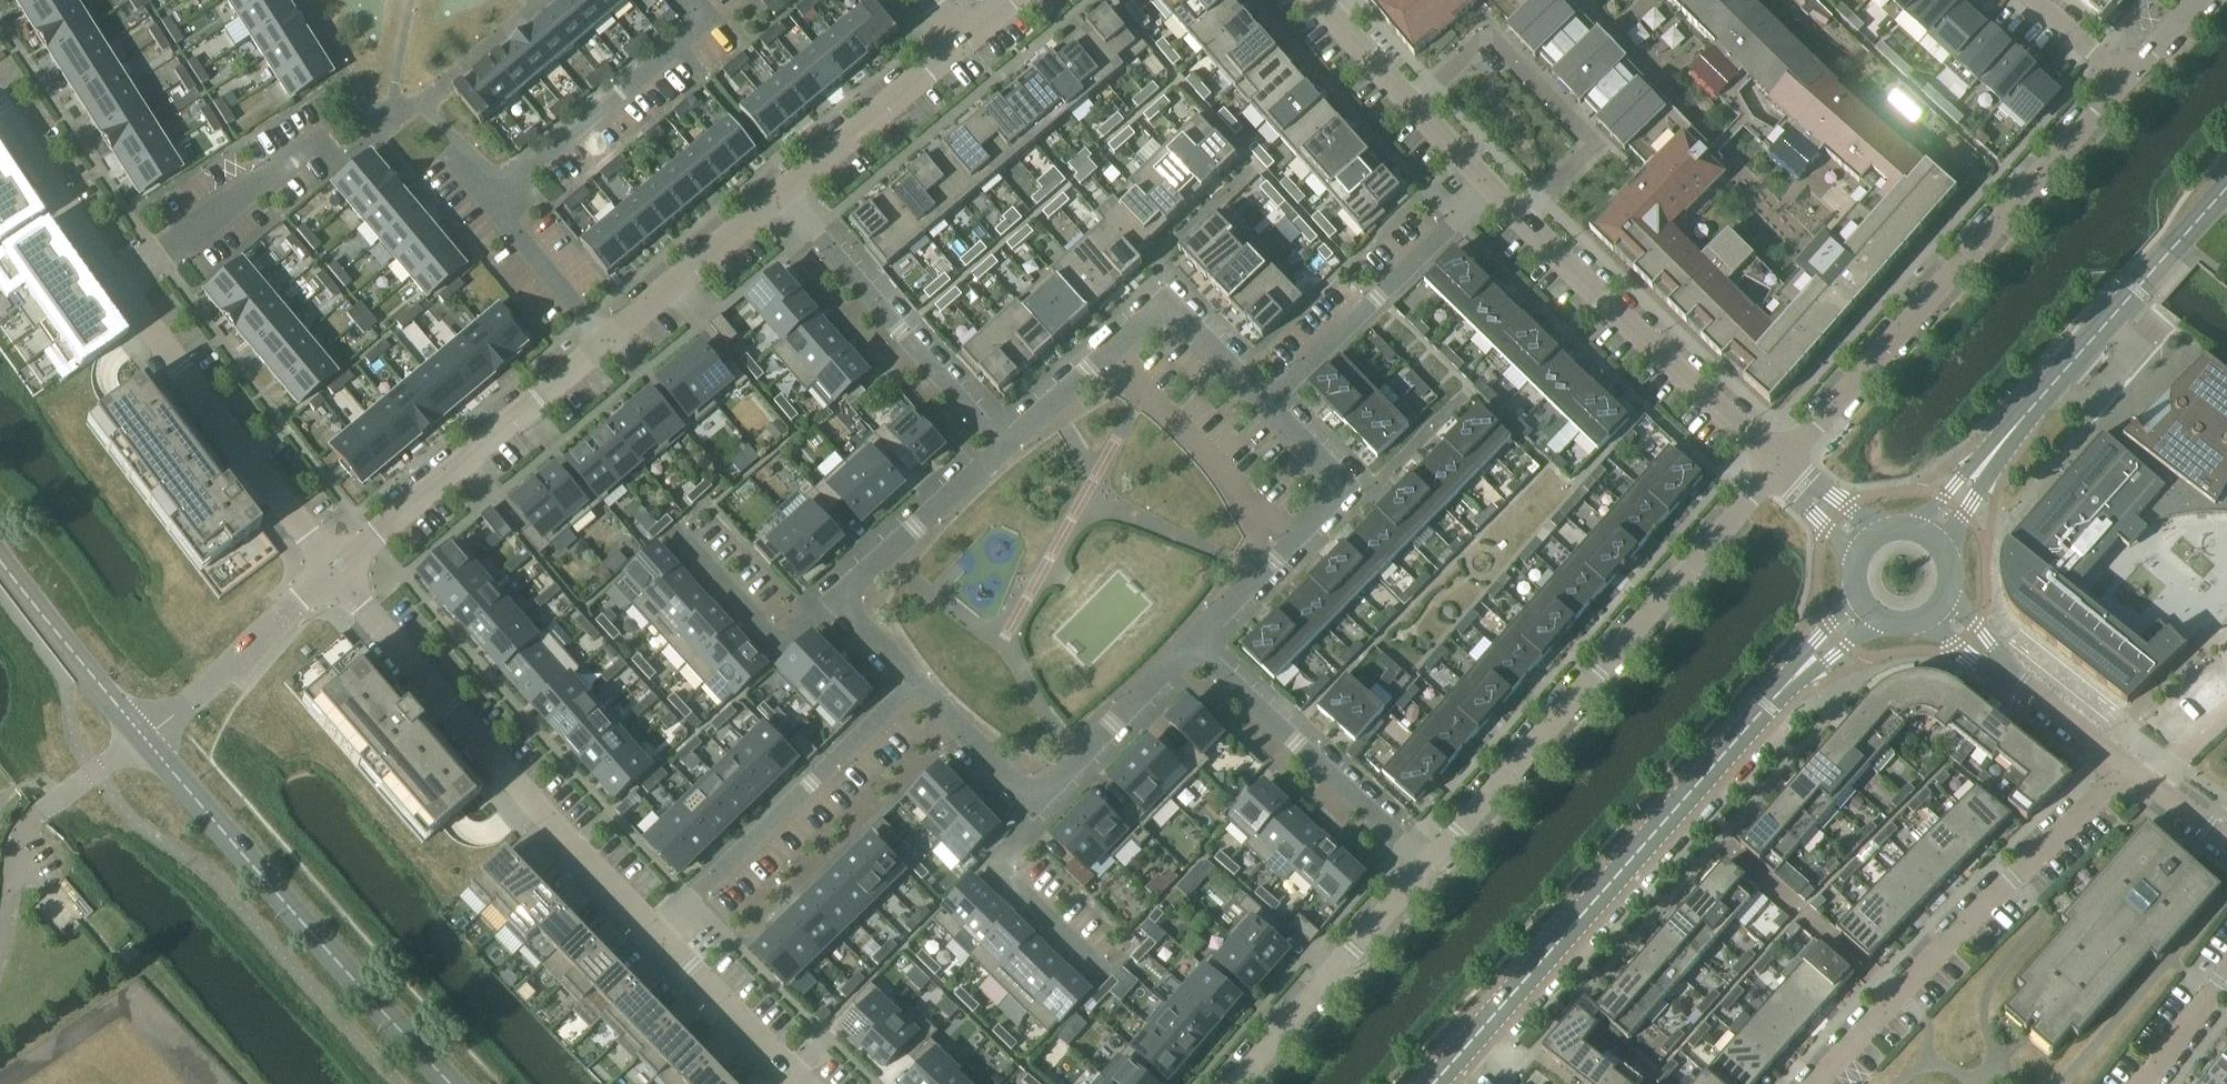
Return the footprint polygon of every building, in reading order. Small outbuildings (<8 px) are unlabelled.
[(22,12),(42,0),(15,0),(22,12)] [(71,0),(42,0),(22,12),(35,32),(76,7),(71,0)] [(129,1),(136,13),(144,8),(139,0),(131,0),(129,1)] [(144,8),(151,3),(149,0),(139,0),(144,8)] [(237,18),(265,0),(226,0),(237,18)] [(283,0),(265,0),(237,18),(250,38),(291,13),(283,0)] [(567,0),(566,0),(548,15),(575,48),(594,32),(567,0)] [(598,0),(567,0),(594,32),(612,17),(598,0)] [(629,0),(598,0),(612,17),(630,1),(629,0)] [(822,0),(808,0),(806,1),(813,10),(824,1),(822,0)] [(1173,17),(1192,0),(1157,0),(1173,17)] [(1173,17),(1188,35),(1229,0),(1192,0),(1173,17)] [(1188,35),(1203,52),(1245,16),(1231,0),(1229,0),(1188,35)] [(1370,7),(1373,6),(1415,57),(1429,45),(1448,29),(1474,7),(1474,6),(1476,4),(1481,0),(1364,0),(1370,7)] [(1512,27),(1510,29),(1509,30),(1509,31),(1511,33),(1521,43),(1523,46),(1533,56),(1535,58),(1536,58),(1537,57),(1540,55),(1555,71),(1557,73),(1555,75),(1553,77),(1554,77),(1555,79),(1562,86),(1564,88),(1570,94),(1572,96),(1578,102),(1580,104),(1580,105),(1582,103),(1584,101),(1602,119),(1599,122),(1598,123),(1600,125),(1610,136),(1613,138),(1623,149),(1625,151),(1626,150),(1629,147),(1645,164),(1646,166),(1650,169),(1675,143),(1672,139),(1669,134),(1673,132),(1676,128),(1678,123),(1678,118),(1677,114),(1674,110),(1589,21),(1568,0),(1492,0),(1497,5),(1494,8),(1498,12),(1498,13),(1501,16),(1502,15),(1512,27)] [(1908,150),(1898,140),(1838,87),(1839,86),(1752,0),(1669,0),(1681,12),(1681,11),(1683,13),(1698,28),(1700,30),(1715,45),(1718,47),(1691,74),(1717,100),(1718,99),(1744,73),(1752,82),(1771,100),(1768,103),(1786,119),(1796,127),(1772,155),(1771,156),(1798,179),(1799,180),(1824,152),(1860,184),(1872,170),(1882,179),(1894,166),(1893,165),(1901,156),(1902,156),(1908,150)] [(1801,8),(1802,8),(1806,5),(1814,13),(1811,17),(1825,26),(1825,27),(1831,17),(1813,0),(1796,0),(1801,8)] [(1903,13),(1915,0),(1890,0),(1903,13)] [(1961,0),(1915,0),(1903,13),(1928,36),(1961,0)] [(1928,36),(1952,59),(1988,20),(1967,0),(1961,0),(1928,36)] [(2103,23),(2124,0),(2077,0),(2103,23)] [(813,10),(806,1),(796,10),(803,18),(813,10)] [(899,34),(872,1),(853,18),(880,50),(884,46),(887,43),(888,44),(892,40),(892,39),(895,36),(896,37),(899,34)] [(1141,13),(1133,3),(1125,9),(1134,20),(1141,13)] [(1853,16),(1842,5),(1836,11),(1847,22),(1853,16)] [(89,27),(76,7),(35,32),(48,53),(89,27)] [(1108,11),(1089,27),(1124,70),(1149,49),(1130,27),(1125,32),(1108,11)] [(177,12),(170,16),(176,25),(183,21),(177,12)] [(303,33),(291,13),(250,38),(263,58),(303,33)] [(1150,24),(1141,13),(1134,20),(1143,30),(1150,24)] [(575,48),(548,15),(530,30),(557,63),(575,48)] [(1219,70),(1261,34),(1245,16),(1203,52),(1219,70)] [(1864,27),(1853,16),(1847,22),(1858,33),(1864,27)] [(168,17),(161,22),(168,34),(175,29),(168,17)] [(669,26),(662,18),(652,27),(659,35),(669,26)] [(880,50),(853,18),(834,33),(861,66),(866,62),(865,61),(869,58),(869,59),(872,56),(877,52),(880,50)] [(1977,81),(2013,42),(1988,20),(1952,59),(1977,81)] [(788,32),(781,23),(770,32),(777,40),(788,32)] [(155,26),(148,31),(155,42),(162,37),(155,26)] [(101,47),(89,27),(48,53),(61,73),(101,47)] [(1089,27),(1071,41),(1107,84),(1124,70),(1089,27)] [(175,29),(168,34),(175,45),(183,40),(175,29)] [(557,63),(530,30),(511,46),(539,78),(557,63)] [(777,40),(770,32),(760,40),(767,49),(777,40)] [(316,53),(303,33),(263,58),(276,79),(316,53)] [(651,42),(644,33),(633,42),(640,50),(651,42)] [(861,66),(834,33),(816,49),(843,81),(861,66)] [(1261,34),(1219,70),(1235,88),(1277,52),(1261,34)] [(162,37),(155,42),(162,53),(169,48),(162,37)] [(1172,50),(1163,40),(1156,46),(1165,56),(1172,50)] [(1071,41),(1053,57),(1088,99),(1107,84),(1071,41)] [(640,50),(633,42),(623,51),(630,59),(640,50)] [(2002,104),(2038,65),(2013,42),(1977,81),(2002,104)] [(1903,63),(1881,43),(1875,49),(1897,69),(1903,63)] [(539,78),(511,46),(493,61),(520,93),(539,78)] [(114,68),(101,47),(61,73),(74,93),(114,68)] [(843,81),(816,49),(797,64),(824,96),(836,87),(835,87),(840,83),(843,81)] [(1174,67),(1181,61),(1172,50),(1165,56),(1174,67)] [(1250,105),(1292,69),(1277,52),(1235,88),(1250,105)] [(330,74),(316,53),(276,79),(289,100),(330,74)] [(751,62),(744,54),(734,62),(741,71),(751,62)] [(1053,57),(1034,72),(1070,115),(1088,99),(1053,57)] [(194,58),(186,63),(194,74),(201,69),(194,58)] [(520,93),(493,61),(475,76),(502,109),(520,93)] [(741,71),(734,62),(723,71),(730,79),(741,71)] [(1914,73),(1903,63),(1897,69),(1908,80),(1914,73)] [(614,73),(607,64),(597,73),(604,81),(614,73)] [(824,96),(797,64),(779,79),(806,112),(824,96)] [(2028,127),(2063,88),(2038,65),(2002,104),(2028,127)] [(181,66),(174,71),(181,82),(188,78),(181,66)] [(127,88),(114,68),(74,93),(87,113),(127,88)] [(201,69),(194,74),(201,85),(208,81),(201,69)] [(1292,69),(1250,105),(1266,123),(1308,87),(1292,69)] [(1034,72),(1017,87),(1053,129),(1070,115),(1034,72)] [(604,81),(597,73),(586,81),(594,90),(604,81)] [(1195,92),(1202,85),(1193,75),(1186,81),(1195,92)] [(475,76),(455,93),(482,125),(502,109),(475,76)] [(188,78),(181,82),(188,94),(195,89),(188,78)] [(806,112),(779,79),(761,95),(788,127),(799,118),(798,117),(803,113),(804,114),(806,112)] [(1154,83),(1143,92),(1149,100),(1160,91),(1154,83)] [(1195,92),(1205,102),(1212,96),(1202,85),(1195,92)] [(1017,87),(1000,101),(1035,144),(1053,129),(1017,87)] [(1308,87),(1266,123),(1281,140),(1323,104),(1308,87)] [(140,108),(127,88),(87,113),(100,134),(140,108)] [(1149,100),(1143,92),(1133,101),(1139,109),(1149,100)] [(577,103),(570,95),(560,104),(567,112),(577,103)] [(702,103),(695,95),(684,103),(691,112),(702,103)] [(788,127),(761,95),(741,111),(768,143),(780,133),(785,129),(788,127)] [(1164,97),(1154,106),(1160,114),(1171,105),(1164,97)] [(1952,108),(1941,98),(1935,104),(1946,115),(1952,108)] [(220,99),(212,103),(219,115),(227,110),(220,99)] [(1000,101),(981,117),(1017,159),(1035,144),(1000,101)] [(691,112),(684,103),(674,112),(681,121),(691,112)] [(567,112),(560,104),(550,112),(557,121),(567,112)] [(1323,104),(1281,140),(1297,158),(1339,121),(1323,104)] [(1154,106),(1143,115),(1150,123),(1160,114),(1154,106)] [(207,107),(199,112),(206,123),(214,118),(207,107)] [(153,128),(140,108),(100,134),(112,154),(153,128)] [(1964,119),(1952,108),(1946,115),(1958,125),(1964,119)] [(227,110),(219,115),(226,126),(234,121),(227,110)] [(1217,116),(1227,126),(1234,120),(1225,110),(1217,116)] [(1118,114),(1108,123),(1114,131),(1125,121),(1118,114)] [(1237,158),(1219,139),(1224,135),(1204,114),(1181,136),(1219,176),(1237,158)] [(981,117),(963,132),(998,175),(1017,159),(981,117)] [(214,118),(206,123),(213,134),(221,129),(214,118)] [(758,152),(731,119),(711,136),(739,168),(758,152)] [(1243,130),(1234,120),(1227,126),(1236,137),(1243,130)] [(1339,121),(1297,158),(1312,175),(1354,138),(1339,121)] [(1114,131),(1108,123),(1098,132),(1104,140),(1114,131)] [(540,134),(533,126),(523,134),(530,143),(540,134)] [(665,134),(658,126),(648,134),(655,143),(665,134)] [(166,149),(153,128),(112,154),(125,174),(166,149)] [(1119,137),(1125,145),(1136,135),(1129,128),(1119,137)] [(1989,141),(1977,131),(1971,138),(1983,148),(1989,141)] [(963,132),(944,147),(980,190),(998,175),(963,132)] [(530,143),(523,134),(513,143),(520,151),(530,143)] [(655,143),(648,134),(637,143),(644,151),(655,143)] [(1864,200),(1831,238),(1825,233),(1794,269),(1799,274),(1785,290),(1761,317),(1760,316),(1733,288),(1728,284),(1754,259),(1755,258),(1728,231),(1722,238),(1702,258),(1672,228),(1682,218),(1724,176),(1716,167),(1684,135),(1675,143),(1650,169),(1639,179),(1624,195),(1590,229),(1613,252),(1614,252),(1635,272),(1634,273),(1653,292),(1654,291),(1669,306),(1668,307),(1687,326),(1688,325),(1703,340),(1702,341),(1721,360),(1722,359),(1724,362),(1745,380),(1744,381),(1771,404),(1855,308),(1859,304),(1869,293),(1873,288),(1957,192),(1909,149),(1908,150),(1902,156),(1901,156),(1893,165),(1894,166),(1882,179),(1870,193),(1864,200)] [(739,168),(711,136),(693,151),(720,184),(731,174),(736,170),(739,168)] [(1164,151),(1203,192),(1219,176),(1181,136),(1164,151)] [(1115,154),(1125,145),(1119,137),(1108,146),(1115,154)] [(1328,193),(1370,156),(1354,138),(1312,175),(1328,193)] [(1266,154),(1256,144),(1249,150),(1258,160),(1266,154)] [(944,147),(927,162),(963,205),(980,190),(944,147)] [(179,170),(166,149),(125,174),(139,195),(179,170)] [(1092,157),(1086,150),(1075,160),(1082,166),(1089,160),(1092,157)] [(720,184),(693,151),(675,167),(702,199),(713,190),(712,189),(717,185),(718,186),(720,184)] [(1147,168),(1186,208),(1203,192),(1164,151),(1147,168)] [(1258,160),(1268,171),(1275,164),(1266,154),(1258,160)] [(385,174),(369,155),(332,186),(348,205),(385,174)] [(628,165),(621,156),(611,165),(618,174),(628,165)] [(1370,156),(1328,193),(1343,210),(1385,173),(1370,156)] [(1075,160),(1069,165),(1078,176),(1084,169),(1082,166),(1075,160)] [(1082,166),(1084,169),(1091,177),(1098,170),(1089,160),(1082,166)] [(927,162),(909,177),(944,220),(963,205),(927,162)] [(618,174),(611,165),(601,174),(608,182),(618,174)] [(702,199),(675,167),(656,182),(683,214),(702,199)] [(1130,185),(1169,225),(1186,208),(1147,168),(1130,185)] [(1084,169),(1078,176),(1074,179),(1081,186),(1091,177),(1084,169)] [(11,346),(25,366),(41,388),(84,357),(112,337),(114,336),(100,316),(98,314),(85,294),(72,277),(71,274),(57,255),(45,238),(43,236),(37,240),(25,221),(30,217),(17,198),(16,195),(2,175),(0,171),(0,330),(11,346)] [(1385,173),(1343,210),(1364,234),(1386,215),(1382,210),(1401,192),(1385,173)] [(400,193),(385,174),(348,205),(363,223),(400,193)] [(909,177),(890,193),(926,235),(944,220),(909,177)] [(1056,178),(1042,190),(1048,197),(1062,185),(1056,178)] [(1280,185),(1289,195),(1297,189),(1287,179),(1280,185)] [(683,214),(656,182),(638,197),(665,230),(683,214)] [(1260,189),(1269,200),(1276,193),(1267,183),(1260,189)] [(1114,200),(1152,241),(1169,225),(1130,185),(1114,200)] [(591,196),(584,187),(574,196),(581,204),(591,196)] [(1306,199),(1297,189),(1289,195),(1299,206),(1306,199)] [(1042,190),(1032,199),(1038,206),(1048,197),(1042,190)] [(415,211),(400,193),(363,223),(379,242),(415,211)] [(890,193),(872,208),(908,251),(926,235),(890,193)] [(1286,204),(1276,194),(1270,200),(1279,210),(1286,204)] [(1060,211),(1070,202),(1064,195),(1054,204),(1060,211)] [(581,204),(574,196),(564,204),(571,213),(581,204)] [(665,230),(638,197),(619,213),(647,245),(651,241),(654,238),(655,238),(658,236),(657,235),(662,231),(663,232),(665,230)] [(1097,216),(1142,265),(1143,264),(1136,256),(1152,241),(1114,200),(1097,216)] [(1049,220),(1060,211),(1054,204),(1043,213),(1049,220)] [(908,251),(872,208),(853,224),(870,245),(865,249),(883,271),(908,251)] [(1014,209),(1003,218),(1006,221),(1012,229),(1023,220),(1014,209)] [(431,229),(415,211),(379,242),(394,260),(431,229)] [(647,245),(619,213),(601,228),(628,261),(639,251),(644,247),(647,245)] [(1312,220),(1321,230),(1328,223),(1319,213),(1312,220)] [(1179,252),(1197,270),(1237,232),(1219,214),(1179,252)] [(1142,265),(1097,216),(1096,217),(1104,225),(1087,240),(1125,281),(1142,265)] [(1302,235),(1309,229),(1299,219),(1293,225),(1302,235)] [(1012,229),(1006,221),(995,230),(1002,238),(1012,229)] [(1321,230),(1330,240),(1337,234),(1328,223),(1321,230)] [(303,225),(296,231),(305,241),(312,235),(303,225)] [(1028,227),(1017,236),(1024,242),(1034,234),(1028,227)] [(628,261),(601,228),(582,244),(609,277),(628,261)] [(446,248),(431,229),(394,260),(410,279),(446,248)] [(1318,239),(1309,229),(1302,235),(1311,245),(1318,239)] [(1237,231),(1197,270),(1213,287),(1254,249),(1237,231)] [(291,235),(284,241),(293,251),(300,245),(291,235)] [(312,235),(305,241),(313,251),(320,246),(312,235)] [(1013,252),(1024,242),(1017,236),(1007,245),(1013,252)] [(1069,256),(1111,302),(1112,302),(1107,297),(1125,281),(1087,240),(1069,256)] [(981,243),(971,252),(977,260),(988,250),(981,243)] [(300,245),(293,251),(301,261),(308,256),(300,245)] [(1334,256),(1324,246),(1318,252),(1327,263),(1334,256)] [(462,267),(446,248),(410,279),(426,298),(462,267)] [(1213,287),(1230,305),(1270,266),(1254,249),(1213,287)] [(1443,300),(1474,269),(1456,251),(1425,283),(1443,300)] [(977,260),(971,252),(960,261),(967,269),(977,260)] [(1111,302),(1069,256),(1052,272),(1089,313),(1090,313),(1089,312),(1095,306),(1101,312),(1111,302)] [(989,273),(999,264),(993,257),(982,266),(989,273)] [(256,282),(240,262),(204,293),(220,312),(256,282)] [(334,262),(327,268),(335,278),(342,272),(334,262)] [(978,282),(989,273),(982,266),(972,275),(978,282)] [(1230,305),(1246,321),(1286,282),(1270,266),(1230,305)] [(1474,269),(1443,300),(1460,317),(1491,285),(1474,269)] [(322,272),(315,278),(324,288),(330,282),(322,272)] [(342,272),(335,278),(344,288),(351,283),(342,272)] [(1089,313),(1052,272),(1035,287),(1072,329),(1089,313)] [(797,294),(779,273),(761,290),(758,286),(746,296),(767,320),(797,294)] [(945,275),(935,284),(941,291),(952,282),(945,275)] [(314,279),(308,284),(315,292),(321,287),(314,279)] [(458,280),(447,288),(453,295),(463,287),(458,280)] [(272,300),(256,282),(220,312),(235,331),(272,300)] [(330,282),(324,288),(332,298),(339,292),(330,282)] [(1263,339),(1303,300),(1286,282),(1246,321),(1263,339)] [(941,291),(935,284),(924,293),(931,300),(941,291)] [(1477,334),(1508,302),(1491,285),(1460,317),(1477,334)] [(1072,329),(1035,287),(1017,304),(1054,345),(1072,329)] [(447,288),(437,297),(443,304),(453,295),(447,288)] [(956,289),(946,298),(953,305),(963,296),(956,289)] [(815,314),(797,294),(767,320),(784,340),(771,351),(772,352),(815,314)] [(946,298),(936,306),(942,314),(953,305),(946,298)] [(287,318),(272,300),(235,331),(251,349),(287,318)] [(1494,350),(1525,319),(1508,302),(1477,334),(1494,350)] [(360,303),(353,309),(361,319),(368,313),(360,303)] [(1054,345),(1017,304),(999,320),(1037,361),(1054,345)] [(416,306),(406,314),(412,321),(422,312),(416,306)] [(353,309),(346,315),(354,325),(361,319),(353,309)] [(508,322),(497,309),(478,325),(508,361),(528,345),(517,333),(519,332),(510,320),(508,322)] [(368,313),(361,319),(370,329),(377,323),(368,313)] [(1405,320),(1415,329),(1421,323),(1411,313),(1405,320)] [(406,314),(396,323),(402,330),(412,321),(406,314)] [(832,334),(815,314),(772,352),(789,372),(832,334)] [(739,337),(721,316),(711,325),(728,346),(739,337)] [(303,337),(287,318),(251,349),(266,367),(303,337)] [(361,319),(354,325),(363,335),(370,329),(361,319)] [(1525,319),(1494,350),(1511,367),(1542,336),(1525,319)] [(1037,361),(999,320),(981,336),(1019,377),(1037,361)] [(1424,338),(1430,332),(1421,323),(1415,329),(1424,338)] [(478,325),(459,340),(490,377),(508,361),(478,325)] [(850,355),(832,334),(789,372),(806,392),(850,355)] [(1019,377),(981,336),(958,357),(978,379),(982,374),(1005,399),(1016,389),(1012,384),(1019,377)] [(1529,384),(1559,352),(1542,336),(1511,367),(1529,384)] [(318,355),(303,337),(266,367),(281,386),(318,355)] [(1387,347),(1378,337),(1372,344),(1381,353),(1387,347)] [(459,340),(441,356),(472,392),(490,377),(459,340)] [(384,342),(374,350),(379,357),(390,348),(384,342)] [(1397,357),(1387,347),(1381,353),(1390,363),(1397,357)] [(1439,353),(1449,363),(1455,356),(1446,347),(1439,353)] [(703,348),(682,365),(711,399),(731,382),(738,390),(749,381),(731,360),(721,369),(703,348)] [(374,350),(363,359),(369,365),(379,357),(374,350)] [(1546,401),(1577,369),(1559,352),(1529,384),(1546,401)] [(334,374),(318,355),(281,386),(297,405),(334,374)] [(756,365),(748,355),(741,361),(749,371),(756,365)] [(868,376),(850,355),(806,392),(807,393),(820,382),(838,402),(868,376)] [(441,356),(422,371),(453,408),(472,392),(441,356)] [(1449,363),(1458,372),(1465,365),(1455,356),(1449,363)] [(1341,357),(1309,388),(1327,406),(1359,375),(1341,357)] [(2118,448),(2184,508),(2192,508),(2193,516),(2207,515),(2222,515),(2226,515),(2226,372),(2226,373),(2205,357),(2123,437),(2126,439),(2118,448)] [(682,365),(661,383),(679,404),(669,413),(686,434),(717,407),(711,399),(682,365)] [(765,376),(756,365),(749,371),(758,382),(765,376)] [(1563,418),(1594,386),(1577,369),(1546,401),(1563,418)] [(422,371),(404,386),(435,423),(453,408),(422,371)] [(347,372),(337,381),(342,387),(353,379),(347,372)] [(1421,381),(1412,372),(1405,378),(1415,388),(1421,381)] [(1359,375),(1327,406),(1344,423),(1375,392),(1359,375)] [(106,409),(105,410),(85,425),(219,600),(278,555),(240,505),(246,501),(232,483),(233,483),(231,480),(225,485),(145,379),(125,394),(124,395),(114,403),(106,409)] [(1489,390),(1480,380),(1474,387),(1483,396),(1489,390)] [(337,381),(327,389),(332,396),(342,387),(337,381)] [(1430,391),(1421,381),(1415,388),(1424,397),(1430,391)] [(867,394),(860,385),(843,400),(851,408),(867,394)] [(404,386),(386,402),(416,438),(435,423),(404,386)] [(1594,386),(1563,418),(1580,434),(1611,403),(1594,386)] [(1483,396),(1493,405),(1499,399),(1489,390),(1483,396)] [(1375,392),(1344,423),(1360,440),(1392,409),(1375,392)] [(654,395),(633,413),(665,451),(686,434),(669,413),(654,395)] [(318,396),(308,405),(314,412),(324,403),(318,396)] [(790,406),(782,396),(775,402),(783,412),(790,406)] [(386,402),(367,417),(398,454),(416,438),(386,402)] [(1598,452),(1629,420),(1611,403),(1580,434),(1598,452)] [(799,417),(790,406),(783,412),(792,423),(799,417)] [(1392,409),(1360,440),(1378,458),(1409,427),(1392,409)] [(1462,427),(1494,458),(1512,440),(1480,409),(1462,427)] [(914,415),(911,412),(890,430),(886,426),(875,435),(894,455),(904,446),(923,467),(944,448),(924,426),(927,423),(917,412),(914,415)] [(633,413),(612,430),(641,464),(645,469),(665,451),(633,413)] [(1524,423),(1514,414),(1508,420),(1518,430),(1524,423)] [(367,417),(349,433),(380,469),(398,454),(367,417)] [(780,422),(768,432),(776,442),(788,432),(780,422)] [(1518,430),(1527,439),(1533,432),(1524,423),(1518,430)] [(1494,458),(1462,427),(1446,444),(1477,475),(1494,458)] [(612,430),(592,447),(620,481),(641,464),(612,430)] [(1632,431),(1623,441),(1630,447),(1638,437),(1632,431)] [(380,469),(349,433),(330,449),(340,462),(339,463),(348,475),(350,473),(360,485),(380,469)] [(894,455),(875,435),(845,463),(882,504),(903,485),(884,464),(894,455)] [(1999,569),(1999,571),(1999,573),(1999,575),(2000,578),(2000,580),(2000,582),(2001,584),(2002,586),(2002,588),(2003,590),(2004,594),(2005,596),(2006,599),(2007,601),(2008,603),(2009,605),(2011,608),(2012,610),(2014,612),(2015,614),(2017,616),(2020,619),(2021,620),(2023,622),(2025,623),(2127,705),(2187,650),(2186,648),(2185,649),(2182,646),(2179,643),(2159,622),(2137,644),(2131,639),(2124,634),(2074,594),(2119,542),(2120,542),(2130,550),(2147,530),(2145,528),(2148,526),(2153,524),(2159,523),(2163,521),(2169,520),(2174,519),(2179,518),(2183,517),(2193,516),(2192,508),(2184,508),(2118,448),(2103,435),(2009,542),(2007,544),(2005,547),(2004,550),(2002,553),(2002,555),(2001,557),(2001,559),(2000,561),(2000,564),(1999,566),(1999,569)] [(1621,457),(1630,447),(1623,441),(1614,451),(1621,457)] [(1429,461),(1460,492),(1477,475),(1446,444),(1429,461)] [(592,447),(571,464),(586,483),(603,503),(624,486),(620,481),(592,447)] [(1542,454),(1552,463),(1558,457),(1549,447),(1542,454)] [(1703,478),(1670,449),(1653,468),(1686,497),(1703,478)] [(1552,463),(1562,472),(1568,466),(1558,457),(1552,463)] [(1460,492),(1429,461),(1412,478),(1444,509),(1460,492)] [(882,504),(845,463),(852,471),(832,489),(825,481),(815,490),(833,510),(843,501),(862,522),(882,504)] [(1607,473),(1600,467),(1591,477),(1598,483),(1607,473)] [(1686,497),(1653,468),(1637,485),(1670,515),(1686,497)] [(558,470),(537,487),(572,530),(603,503),(586,483),(583,485),(578,489),(576,491),(558,470)] [(1523,486),(1532,477),(1526,470),(1516,480),(1523,486)] [(1591,477),(1582,487),(1589,493),(1598,483),(1591,477)] [(1444,509),(1412,478),(1395,496),(1427,527),(1444,509)] [(1513,496),(1523,486),(1516,480),(1507,490),(1513,496)] [(713,487),(707,481),(697,490),(703,497),(713,487)] [(1621,503),(1654,533),(1670,515),(1637,485),(1621,503)] [(537,487),(516,505),(533,526),(523,535),(540,556),(572,530),(537,487)] [(697,490),(687,499),(693,505),(703,497),(697,490)] [(833,510),(815,490),(805,499),(809,504),(789,522),(822,558),(842,540),(823,519),(833,510)] [(1378,513),(1410,544),(1427,527),(1395,496),(1378,513)] [(1568,503),(1559,513),(1566,519),(1575,509),(1568,503)] [(1605,521),(1639,551),(1654,533),(1621,503),(1605,521)] [(1499,511),(1492,505),(1483,514),(1489,520),(1499,511)] [(509,529),(492,509),(482,517),(499,538),(509,529)] [(1410,544),(1378,513),(1362,530),(1393,561),(1410,544)] [(1559,513),(1550,523),(1557,529),(1566,519),(1559,513)] [(1489,521),(1483,514),(1473,524),(1480,530),(1489,521)] [(674,523),(668,516),(658,526),(663,533),(674,523)] [(1590,539),(1623,569),(1639,551),(1605,521),(1590,539)] [(822,558),(789,522),(769,540),(765,536),(753,546),(772,566),(783,556),(801,577),(822,558)] [(663,533),(658,526),(648,534),(654,541),(663,533)] [(1393,561),(1362,530),(1345,547),(1376,578),(1393,561)] [(494,533),(482,543),(489,551),(501,541),(494,533)] [(1456,555),(1465,545),(1459,539),(1449,549),(1456,555)] [(1536,539),(1528,549),(1534,555),(1543,545),(1536,539)] [(1623,569),(1590,539),(1574,557),(1607,587),(1623,569)] [(473,566),(452,542),(441,552),(444,556),(422,575),(440,596),(473,566)] [(1376,578),(1345,547),(1328,564),(1360,595),(1376,578)] [(675,568),(657,548),(615,586),(633,607),(675,568)] [(532,556),(527,549),(516,558),(522,565),(532,556)] [(1446,564),(1456,555),(1449,549),(1440,558),(1446,564)] [(1525,565),(1534,555),(1528,549),(1519,559),(1525,565)] [(1607,587),(1574,557),(1558,575),(1591,605),(1607,587)] [(522,565),(516,558),(506,567),(512,574),(522,565)] [(610,558),(603,564),(614,577),(621,571),(610,558)] [(1360,595),(1328,564),(1311,581),(1343,612),(1360,595)] [(491,586),(473,566),(440,596),(457,616),(491,586)] [(597,571),(607,583),(612,578),(602,566),(597,571)] [(693,588),(675,568),(633,607),(651,626),(693,588)] [(1422,589),(1431,579),(1425,573),(1416,583),(1422,589)] [(1503,591),(1511,581),(1505,575),(1496,585),(1503,591)] [(1542,593),(1575,623),(1591,605),(1558,575),(1542,593)] [(1294,598),(1326,629),(1343,612),(1311,581),(1294,598)] [(1416,583),(1406,592),(1413,599),(1422,589),(1416,583)] [(561,591),(555,584),(545,593),(551,600),(561,591)] [(1494,601),(1503,591),(1496,585),(1487,595),(1494,601)] [(506,604),(491,586),(457,616),(473,633),(506,604)] [(711,607),(693,588),(651,626),(669,646),(711,607)] [(551,600),(545,593),(535,602),(541,609),(551,600)] [(1526,611),(1559,641),(1575,623),(1542,593),(1526,611)] [(1278,615),(1309,646),(1326,629),(1294,598),(1278,615)] [(521,621),(506,604),(473,633),(488,650),(521,621)] [(729,627),(711,607),(669,646),(687,666),(729,627)] [(1391,608),(1382,617),(1388,623),(1398,614),(1391,608)] [(1473,611),(1464,621),(1471,627),(1480,617),(1473,611)] [(1559,641),(1526,611),(1510,629),(1543,659),(1559,641)] [(1309,646),(1278,615),(1261,633),(1292,664),(1309,646)] [(575,622),(585,632),(591,626),(582,616),(575,622)] [(612,626),(603,616),(596,622),(605,632),(612,626)] [(1379,633),(1388,623),(1382,617),(1373,627),(1379,633)] [(536,638),(521,621),(488,650),(503,668),(536,638)] [(1462,637),(1471,627),(1464,621),(1455,631),(1462,637)] [(591,626),(585,632),(594,642),(600,636),(591,626)] [(621,636),(612,626),(605,632),(614,642),(621,636)] [(747,647),(729,627),(687,666),(705,685),(747,647)] [(1494,647),(1527,677),(1543,659),(1510,629),(1494,647)] [(564,650),(546,630),(536,638),(503,668),(521,688),(564,650)] [(1243,650),(1275,681),(1292,664),(1261,633),(1243,650)] [(405,708),(341,634),(284,684),(422,844),(452,818),(480,794),(420,725),(426,721),(411,703),(405,708)] [(832,657),(813,638),(777,673),(796,693),(832,657)] [(1355,658),(1364,648),(1358,642),(1349,651),(1355,658)] [(766,667),(747,647),(705,685),(723,706),(766,667)] [(1441,647),(1432,657),(1439,663),(1448,653),(1441,647)] [(1527,677),(1494,647),(1479,665),(1512,695),(1527,677)] [(582,671),(564,650),(521,688),(538,708),(572,679),(582,671)] [(1349,651),(1339,661),(1346,667),(1355,658),(1349,651)] [(1383,654),(1377,661),(1387,670),(1393,663),(1383,654)] [(648,665),(639,655),(632,661),(641,671),(648,665)] [(851,676),(832,657),(796,693),(804,686),(822,704),(851,676)] [(1430,673),(1439,663),(1432,657),(1423,667),(1430,673)] [(628,667),(622,659),(612,668),(618,675),(628,667)] [(1387,670),(1397,679),(1403,672),(1393,663),(1387,670)] [(657,675),(648,665),(641,671),(650,681),(657,675)] [(1463,683),(1496,713),(1512,695),(1479,665),(1463,683)] [(618,675),(612,668),(602,677),(608,684),(618,675)] [(870,696),(851,676),(822,704),(844,727),(855,717),(852,714),(870,696)] [(1321,692),(1331,682),(1324,676),(1315,686),(1321,692)] [(1875,694),(1871,698),(1900,723),(1902,721),(1904,719),(1906,718),(1908,717),(1911,716),(1913,715),(1916,714),(1918,714),(1923,714),(1928,714),(1931,715),(1933,716),(1935,717),(1937,719),(1939,720),(1950,728),(1973,699),(1964,691),(1959,688),(1955,685),(1950,682),(1944,680),(1939,678),(1933,677),(1928,676),(1922,676),(1916,676),(1911,677),(1905,678),(1900,679),(1894,681),(1889,684),(1884,687),(1880,690),(1875,694)] [(1337,727),(1366,694),(1347,677),(1318,710),(1337,727)] [(572,679),(538,708),(553,725),(587,696),(572,679)] [(1496,713),(1463,683),(1447,701),(1480,731),(1496,713)] [(1312,701),(1321,692),(1315,686),(1306,695),(1312,701)] [(1413,686),(1405,696),(1411,702),(1420,692),(1413,686)] [(659,701),(653,694),(643,703),(649,710),(659,701)] [(1366,694),(1337,727),(1356,743),(1385,710),(1366,694)] [(684,705),(675,695),(668,701),(677,711),(684,705)] [(601,713),(587,696),(553,725),(569,743),(602,713),(601,713)] [(1403,712),(1411,702),(1405,696),(1396,706),(1403,712)] [(1871,698),(1854,718),(1887,748),(1905,727),(1900,723),(1871,698)] [(1994,716),(1973,699),(1950,728),(1966,742),(1959,751),(1967,757),(1975,748),(1970,745),(1994,716)] [(1431,719),(1464,749),(1480,731),(1447,701),(1431,719)] [(649,710),(643,703),(633,712),(639,719),(649,710)] [(1211,724),(1190,703),(1170,724),(1190,743),(1181,753),(1200,772),(1210,762),(1202,754),(1225,731),(1214,721),(1211,724)] [(774,713),(765,704),(758,710),(767,720),(774,713)] [(693,714),(684,705),(677,711),(686,721),(693,714)] [(737,714),(731,707),(721,716),(727,723),(737,714)] [(622,728),(605,709),(601,713),(602,713),(569,743),(584,760),(617,731),(618,732),(622,728)] [(783,723),(774,713),(767,720),(777,729),(783,723)] [(678,721),(671,714),(661,723),(667,730),(678,721)] [(727,723),(721,716),(711,725),(717,732),(727,723)] [(2015,732),(1994,716),(1970,745),(1975,748),(1991,762),(2015,732)] [(1854,718),(1836,738),(1869,768),(1887,748),(1854,718)] [(1378,719),(1369,729),(1376,735),(1385,725),(1378,719)] [(1464,749),(1431,719),(1415,737),(1448,767),(1464,749)] [(797,760),(762,724),(745,741),(780,777),(797,760)] [(1367,745),(1376,735),(1369,729),(1360,739),(1367,745)] [(618,732),(617,731),(584,760),(599,777),(633,748),(618,732)] [(2072,779),(2015,732),(1991,762),(1992,762),(1997,756),(2028,781),(2008,805),(2027,821),(2072,779)] [(818,753),(800,733),(790,743),(809,762),(818,753)] [(1399,755),(1432,785),(1448,767),(1415,737),(1399,755)] [(703,745),(697,738),(687,747),(693,754),(703,745)] [(1836,738),(1818,758),(1852,788),(1869,768),(1836,738)] [(780,777),(745,741),(728,758),(732,762),(732,761),(764,793),(780,777)] [(1171,762),(1151,743),(1132,762),(1164,793),(1183,774),(1190,782),(1200,772),(1181,753),(1171,762)] [(693,754),(687,747),(677,756),(683,763),(693,754)] [(651,769),(633,748),(599,777),(617,798),(651,769)] [(1967,757),(1959,751),(1952,760),(1960,767),(1967,757)] [(1383,774),(1416,803),(1432,785),(1399,755),(1383,774)] [(1818,758),(1801,778),(1834,808),(1852,788),(1818,758)] [(716,776),(716,777),(747,809),(763,793),(732,761),(732,762),(716,776)] [(1164,793),(1132,762),(1113,782),(1133,802),(1123,811),(1143,830),(1152,820),(1145,813),(1164,793)] [(920,784),(909,794),(931,818),(960,790),(953,782),(955,780),(957,778),(945,765),(943,768),(941,770),(923,787),(921,786),(920,784)] [(1918,775),(1925,781),(1934,772),(1928,765),(1918,775)] [(669,776),(663,769),(653,778),(659,785),(669,776)] [(1944,772),(1934,781),(1941,787),(1950,778),(1944,772)] [(1983,772),(1977,780),(1986,787),(1992,779),(1983,772)] [(716,776),(713,773),(695,789),(730,825),(747,809),(716,777),(716,776)] [(659,785),(653,778),(643,787),(649,794),(659,785)] [(1801,778),(1783,798),(1816,828),(1834,808),(1801,778)] [(1909,785),(1899,794),(1906,800),(1915,791),(1909,785)] [(1284,805),(1264,786),(1255,796),(1246,787),(1227,806),(1237,815),(1230,823),(1249,841),(1244,846),(1245,847),(1284,805)] [(730,825),(695,789),(678,806),(682,810),(682,809),(713,841),(730,825)] [(1926,789),(1917,799),(1923,805),(1932,795),(1926,789)] [(1977,789),(1959,806),(1989,838),(2012,817),(1977,789)] [(978,809),(960,790),(931,818),(949,836),(941,843),(942,844),(978,809)] [(1906,800),(1899,794),(1890,804),(1896,810),(1906,800)] [(1783,798),(1766,818),(1799,848),(1816,828),(1783,798)] [(1923,805),(1917,799),(1907,808),(1914,814),(1923,805)] [(1114,821),(1094,801),(1075,821),(1107,852),(1114,859),(1132,841),(1140,848),(1151,837),(1143,830),(1123,811),(1114,821)] [(633,809),(627,802),(616,811),(623,818),(633,809)] [(1304,823),(1284,805),(1245,847),(1265,865),(1304,823)] [(1959,806),(1942,823),(1972,855),(1989,838),(1959,806)] [(713,841),(682,809),(682,810),(667,825),(666,825),(697,857),(713,841)] [(997,829),(978,809),(942,844),(961,864),(997,829)] [(1799,848),(1766,818),(1741,846),(1774,876),(1799,848)] [(901,839),(882,820),(873,829),(891,849),(901,839)] [(666,825),(667,825),(663,821),(645,838),(649,842),(647,844),(657,855),(659,853),(680,874),(697,857),(666,825)] [(1107,852),(1075,821),(1055,840),(1076,860),(1065,871),(1084,890),(1095,879),(1088,871),(1107,852)] [(1323,841),(1304,823),(1265,865),(1284,883),(1323,841)] [(1871,823),(1861,832),(1868,839),(1877,829),(1871,823)] [(1942,823),(1924,840),(1955,872),(1972,855),(1942,823)] [(1891,824),(1882,834),(1888,840),(1898,830),(1891,824)] [(2068,928),(2018,985),(2024,991),(2005,1013),(2026,1032),(2033,1025),(2037,1029),(2031,1036),(2053,1055),(2072,1033),(2078,1039),(2151,957),(2157,962),(2221,890),(2147,825),(2062,922),(2068,928)] [(1868,839),(1861,832),(1852,842),(1858,848),(1868,839)] [(1888,840),(1882,834),(1873,843),(1879,849),(1888,840)] [(856,856),(890,892),(908,875),(874,839),(856,856)] [(1924,840),(1907,857),(1938,889),(1955,872),(1924,840)] [(1343,859),(1323,841),(1284,883),(1285,884),(1297,871),(1316,888),(1343,859)] [(519,860),(509,850),(468,889),(488,909),(544,854),(535,844),(519,860)] [(1231,862),(1221,853),(1215,859),(1225,868),(1231,862)] [(554,863),(544,854),(488,909),(492,906),(509,923),(505,927),(506,928),(546,889),(537,879),(554,863)] [(920,865),(911,855),(904,862),(914,871),(920,865)] [(890,892),(856,856),(839,872),(874,908),(890,892)] [(1907,857),(1890,875),(1921,907),(1938,889),(1907,857)] [(1363,878),(1343,859),(1316,888),(1339,910),(1349,899),(1346,896),(1363,878)] [(1857,859),(1847,869),(1853,875),(1863,866),(1857,859)] [(1824,870),(1831,876),(1840,866),(1834,860),(1824,870)] [(1195,869),(1204,877),(1213,867),(1208,862),(1201,863),(1195,869)] [(1241,870),(1231,862),(1225,868),(1235,877),(1241,870)] [(1726,863),(1702,891),(1735,920),(1760,892),(1726,863)] [(930,875),(920,865),(914,871),(923,881),(930,875)] [(1853,875),(1847,869),(1838,878),(1844,885),(1853,875)] [(874,908),(839,872),(823,888),(857,924),(874,908)] [(1164,879),(1170,886),(1177,878),(1171,872),(1164,879)] [(1890,875),(1873,892),(1904,924),(1921,907),(1890,875)] [(993,899),(973,880),(933,921),(952,940),(993,899)] [(581,892),(572,882),(556,898),(546,889),(506,928),(524,947),(581,892)] [(1799,896),(1805,902),(1815,892),(1808,886),(1799,896)] [(806,905),(841,940),(857,924),(823,888),(806,905)] [(1271,897),(1261,888),(1255,895),(1265,904),(1271,897)] [(1166,901),(1175,909),(1186,897),(1177,889),(1166,901)] [(1702,891),(1684,911),(1717,940),(1735,920),(1702,891)] [(591,902),(581,892),(524,947),(525,948),(529,944),(546,962),(542,965),(543,966),(583,927),(574,918),(591,902)] [(1873,892),(1856,910),(1887,941),(1904,924),(1873,892)] [(1827,903),(1820,896),(1810,907),(1817,913),(1827,903)] [(1283,928),(1247,897),(1237,908),(1245,915),(1228,935),(1270,971),(1288,951),(1274,938),(1283,928)] [(1281,906),(1271,897),(1265,904),(1275,913),(1281,906)] [(1012,918),(993,899),(952,940),(972,959),(1012,918)] [(820,953),(823,957),(841,940),(806,905),(789,921),(820,953)] [(930,914),(924,907),(914,917),(921,923),(930,914)] [(1158,910),(1149,920),(1156,926),(1165,916),(1158,910)] [(1887,941),(1856,910),(1836,930),(1869,960),(1887,941)] [(1684,911),(1666,931),(1700,960),(1717,940),(1684,911)] [(1783,913),(1774,924),(1780,930),(1789,919),(1783,913)] [(1319,934),(1299,916),(1290,926),(1311,944),(1319,934)] [(921,923),(914,917),(905,927),(911,933),(921,923)] [(1031,937),(1012,918),(972,959),(991,978),(1031,937)] [(593,937),(583,927),(543,966),(561,985),(618,930),(609,921),(593,937)] [(820,953),(789,921),(773,937),(804,969),(805,968),(820,953)] [(1785,934),(1792,940),(1801,930),(1794,924),(1785,934)] [(628,940),(618,930),(561,985),(580,1005),(620,965),(611,956),(628,940)] [(1666,931),(1649,951),(1682,980),(1700,960),(1666,931)] [(1270,971),(1228,935),(1228,936),(1236,943),(1219,961),(1211,954),(1201,965),(1222,983),(1230,973),(1252,992),(1270,971)] [(804,969),(773,937),(756,953),(776,974),(774,976),(785,987),(787,985),(790,989),(808,972),(805,968),(804,969)] [(1050,955),(1031,937),(991,978),(1010,996),(1050,955)] [(1157,946),(1150,939),(1141,949),(1148,955),(1157,946)] [(898,947),(891,940),(882,950),(888,956),(898,947)] [(1814,941),(1797,959),(1836,995),(1854,976),(1814,941)] [(1148,955),(1141,949),(1132,958),(1138,965),(1148,955)] [(888,956),(882,950),(872,960),(879,966),(888,956)] [(1771,950),(1762,960),(1768,966),(1777,956),(1771,950)] [(933,961),(923,951),(917,958),(926,967),(933,961)] [(1649,951),(1631,971),(1664,1000),(1682,980),(1649,951)] [(1749,951),(1741,961),(1747,967),(1756,957),(1749,951)] [(1069,974),(1050,955),(1010,996),(1029,1015),(1069,974)] [(629,975),(620,965),(580,1005),(581,1005),(585,1002),(602,1020),(655,969),(646,959),(629,975)] [(1781,977),(1787,983),(1820,1013),(1836,995),(1797,959),(1781,977)] [(1768,966),(1762,960),(1753,970),(1759,976),(1768,966)] [(942,970),(933,961),(926,967),(936,977),(942,970)] [(1747,967),(1741,961),(1732,971),(1738,977),(1747,967)] [(1240,999),(1201,965),(1183,986),(1221,1020),(1240,999)] [(665,978),(655,969),(602,1020),(620,1038),(616,1042),(617,1043),(657,1004),(648,994),(665,978)] [(1631,971),(1613,991),(1647,1020),(1664,1000),(1631,971)] [(866,980),(859,973),(850,983),(856,989),(866,980)] [(1089,993),(1069,974),(1029,1015),(1048,1034),(1089,993)] [(1120,984),(1113,978),(1104,987),(1111,993),(1120,984)] [(856,989),(850,983),(840,993),(847,999),(856,989)] [(1787,983),(1771,1001),(1804,1031),(1820,1013),(1787,983)] [(901,1012),(871,984),(853,1004),(863,1013),(846,1030),(867,1049),(901,1012)] [(1221,1020),(1183,986),(1166,1006),(1204,1040),(1221,1020)] [(1111,993),(1104,987),(1091,1000),(1098,1006),(1111,993)] [(1738,987),(1729,997),(1736,1003),(1745,993),(1738,987)] [(971,998),(961,988),(955,995),(964,1004),(971,998)] [(1613,991),(1597,1010),(1595,1012),(1605,1021),(1629,1041),(1647,1020),(1613,991)] [(1714,991),(1705,1001),(1712,1006),(1721,997),(1714,991)] [(1736,1003),(1729,997),(1720,1007),(1727,1013),(1736,1003)] [(667,1014),(657,1004),(617,1043),(635,1062),(692,1007),(683,998),(667,1014)] [(980,1007),(971,998),(964,1004),(974,1014),(980,1007)] [(1584,1083),(1607,1083),(1616,1072),(1601,1060),(1608,1051),(1591,1038),(1605,1021),(1595,1012),(1597,1010),(1586,1001),(1542,1051),(1584,1083)] [(1712,1006),(1705,1001),(1696,1010),(1703,1016),(1712,1006)] [(1771,1001),(1754,1019),(1787,1049),(1804,1031),(1771,1001)] [(1204,1040),(1166,1006),(1165,1007),(1170,1011),(1153,1029),(1149,1025),(1148,1026),(1186,1059),(1204,1040)] [(702,1017),(692,1007),(635,1062),(636,1063),(640,1059),(658,1077),(694,1042),(685,1033),(702,1017)] [(831,1014),(825,1008),(815,1018),(822,1025),(831,1014)] [(920,1030),(901,1012),(867,1049),(886,1068),(903,1051),(912,1060),(931,1040),(938,1032),(927,1022),(920,1030)] [(1754,1019),(1738,1038),(1771,1067),(1787,1049),(1754,1019)] [(1705,1024),(1696,1034),(1703,1040),(1712,1030),(1705,1024)] [(1009,1035),(999,1026),(993,1032),(1002,1042),(1009,1035)] [(1186,1059),(1148,1026),(1130,1046),(1150,1065),(1168,1080),(1186,1059)] [(1678,1030),(1670,1040),(1676,1046),(1685,1036),(1678,1030)] [(1058,1038),(1068,1046),(1074,1039),(1065,1031),(1058,1038)] [(1703,1040),(1696,1034),(1687,1044),(1694,1050),(1703,1040)] [(1018,1045),(1009,1035),(1002,1042),(1012,1051),(1018,1045)] [(694,1042),(658,1077),(664,1083),(689,1083),(729,1046),(720,1036),(703,1052),(694,1042)] [(1722,1056),(1754,1083),(1757,1083),(1771,1067),(1738,1038),(1722,1056)] [(931,1040),(912,1060),(922,1069),(908,1083),(946,1083),(961,1068),(931,1040)] [(1676,1046),(1670,1040),(1661,1050),(1667,1056),(1676,1046)] [(729,1046),(689,1083),(728,1083),(731,1081),(722,1071),(739,1055),(729,1046)] [(1130,1046),(1121,1057),(1129,1064),(1111,1083),(1152,1083),(1141,1074),(1150,1065),(1130,1046)] [(1628,1055),(1621,1065),(1628,1071),(1635,1061),(1628,1055)] [(1706,1075),(1717,1083),(1754,1083),(1722,1056),(1706,1075)] [(2205,1078),(2212,1083),(2226,1083),(2226,1065),(2219,1059),(2205,1078)] [(1672,1061),(1663,1071),(1670,1077),(1679,1067),(1672,1061)] [(1607,1083),(1642,1083),(1644,1083),(1628,1071),(1621,1065),(1616,1072),(1607,1083)] [(961,1068),(946,1083),(978,1083),(961,1068)] [(1663,1071),(1654,1081),(1658,1083),(1663,1083),(1670,1077),(1663,1071)] [(757,1074),(747,1083),(766,1083),(757,1074)] [(1698,1083),(1717,1083),(1706,1075),(1698,1083)] [(1029,1076),(1023,1082),(1025,1083),(1038,1083),(1029,1076)]
